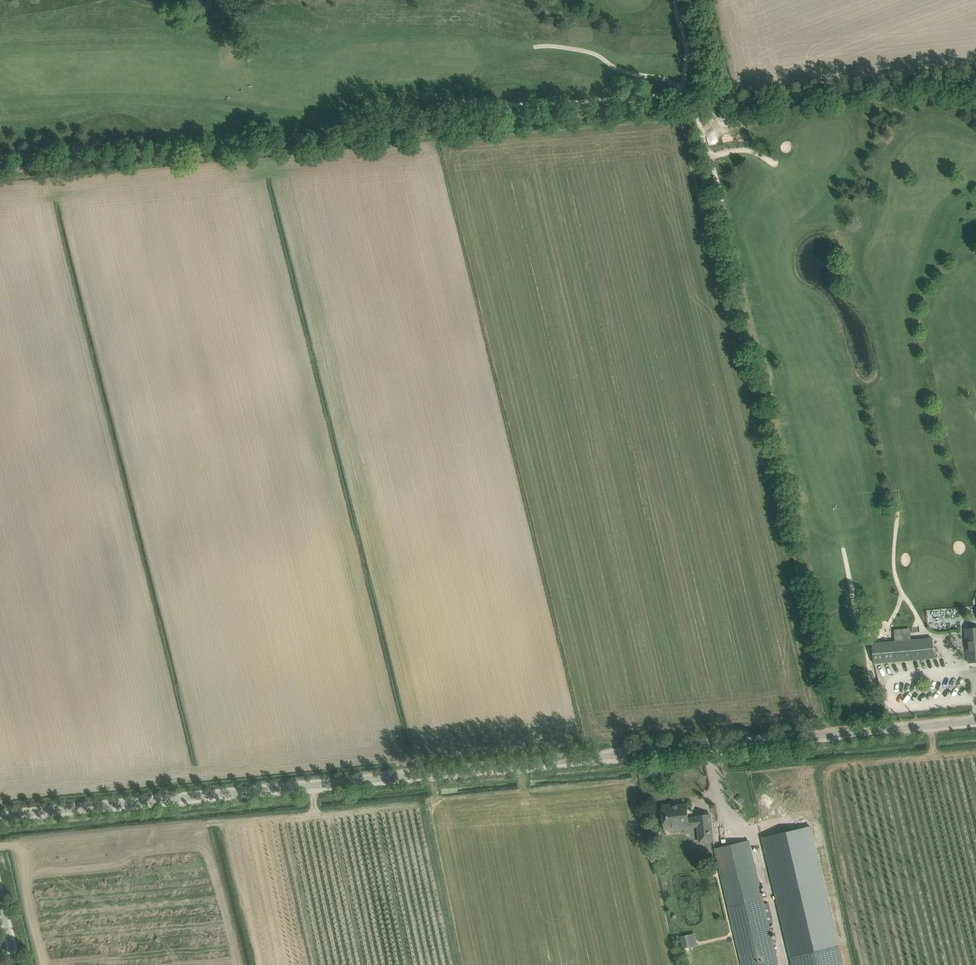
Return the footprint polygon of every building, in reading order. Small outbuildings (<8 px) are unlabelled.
[(965,629),(969,663),(975,662),(975,628),(965,629)] [(934,658),(932,638),(892,642),(894,662),(934,658)] [(697,818),(688,819),(687,805),(672,806),(672,805),(662,806),(665,827),(689,825),(689,827),(698,826),(699,835),(700,844),(714,842),(712,833),(711,824),(710,814),(697,816),(697,818)] [(764,904),(749,841),(715,849),(735,936),(742,964),(778,964),(778,963),(769,928),(768,923),(773,922),(769,903),(764,904)] [(839,945),(791,956),(793,964),(843,964),(839,945)]
